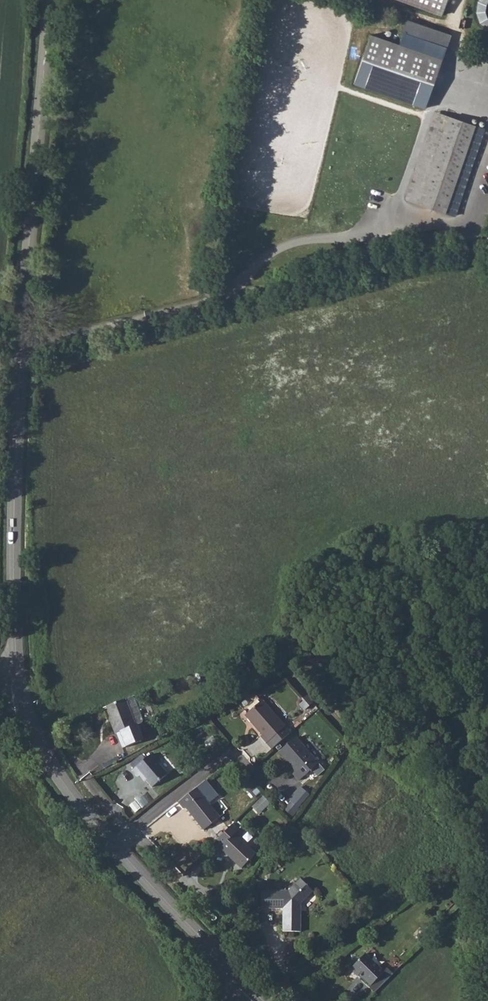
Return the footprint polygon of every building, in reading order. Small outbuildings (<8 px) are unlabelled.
[(440,14),(445,0),(402,0),(440,14)] [(478,21),(487,24),(487,0),(483,0),(478,21)] [(366,37),(349,86),(421,110),(438,62),(366,37)] [(438,113),(408,201),(452,216),(483,129),(438,113)] [(109,707),(111,711),(116,721),(113,722),(118,733),(121,732),(125,740),(141,732),(138,725),(144,723),(145,720),(136,698),(133,697),(127,699),(109,707)] [(268,736),(274,743),(288,731),(261,699),(248,711),(262,728),(261,730),(267,736),(268,736)] [(297,734),(280,749),(296,768),(294,770),(300,776),(305,773),(319,761),(297,734)] [(153,749),(133,764),(140,772),(143,769),(153,782),(168,769),(153,749)] [(197,785),(180,799),(186,807),(188,806),(204,825),(219,813),(197,785)] [(283,808),(293,816),(311,793),(301,785),(283,808)] [(252,807),(259,814),(270,803),(263,796),(252,807)] [(232,820),(216,836),(223,843),(221,845),(242,865),(256,850),(236,830),(240,826),(232,820)] [(261,891),(261,907),(283,909),(283,930),(302,931),(303,902),(315,891),(303,879),(288,892),(261,891)] [(363,951),(349,966),(356,973),(358,972),(370,983),(383,969),(363,951)]
